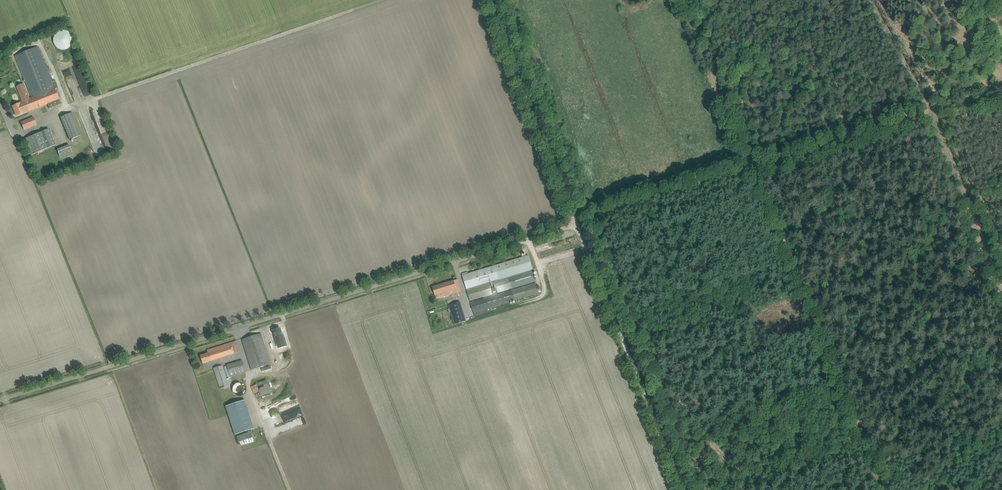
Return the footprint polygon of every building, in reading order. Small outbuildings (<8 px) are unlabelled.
[(53,39),(53,40),(53,41),(53,42),(53,43),(54,44),(54,45),(55,45),(55,46),(56,47),(57,48),(58,48),(58,49),(59,49),(60,49),(61,49),(62,49),(62,50),(63,50),(64,49),(65,49),(66,49),(67,49),(67,48),(68,48),(69,47),(70,46),(70,45),(71,45),(71,44),(72,43),(72,42),(72,41),(72,40),(72,39),(72,38),(72,37),(71,36),(71,35),(71,34),(70,34),(70,33),(69,32),(68,32),(67,31),(66,31),(65,30),(64,30),(63,30),(62,30),(61,30),(60,30),(59,31),(58,31),(57,32),(56,32),(56,33),(55,33),(55,34),(54,35),(54,36),(53,36),(53,37),(53,38),(53,39)] [(52,41),(38,46),(15,55),(32,97),(29,98),(24,85),(17,87),(22,101),(20,102),(20,103),(12,106),(16,115),(27,111),(27,112),(47,104),(49,109),(61,104),(76,98),(57,49),(56,50),(52,41)] [(74,68),(84,98),(91,95),(81,65),(74,68)] [(60,117),(70,140),(82,135),(73,112),(60,117)] [(33,117),(25,120),(21,122),(24,129),(29,128),(37,124),(33,117)] [(49,129),(28,137),(24,139),(30,155),(55,145),(49,129)] [(57,149),(60,158),(72,153),(69,144),(57,149)] [(482,295),(483,298),(470,302),(473,312),(474,312),(475,316),(488,312),(487,308),(527,296),(539,293),(536,283),(524,286),(497,294),(496,293),(536,281),(528,255),(462,275),(464,280),(465,284),(470,300),(473,299),(472,298),(479,296),(480,298),(482,297),(481,295),(482,295)] [(432,287),(434,292),(435,295),(442,293),(443,297),(461,291),(457,279),(432,287)] [(450,312),(454,324),(466,321),(460,302),(448,305),(449,308),(450,312)] [(280,328),(272,330),(277,344),(284,342),(280,328)] [(242,339),(243,344),(252,370),(271,364),(261,333),(242,339)] [(200,355),(202,360),(203,363),(240,352),(238,346),(236,341),(207,350),(208,353),(200,355)] [(242,361),(227,366),(224,366),(228,377),(246,372),(242,361)] [(229,385),(222,365),(213,368),(220,388),(229,385)] [(272,392),(267,380),(256,384),(251,386),(254,394),(259,392),(261,396),(272,392)] [(233,389),(233,390),(233,391),(233,392),(234,392),(234,393),(234,394),(235,394),(235,395),(236,395),(237,395),(237,396),(238,396),(239,396),(240,396),(241,396),(242,396),(243,395),(244,395),(244,394),(245,394),(245,393),(246,392),(246,391),(246,390),(246,389),(246,388),(246,387),(246,386),(245,386),(245,385),(244,384),(243,384),(243,383),(242,383),(241,383),(240,383),(239,383),(238,383),(237,383),(236,383),(236,384),(235,384),(235,385),(234,385),(234,386),(233,387),(233,388),(233,389)] [(245,400),(226,406),(235,435),(254,429),(245,400)] [(237,436),(240,446),(255,441),(251,431),(237,436)]
